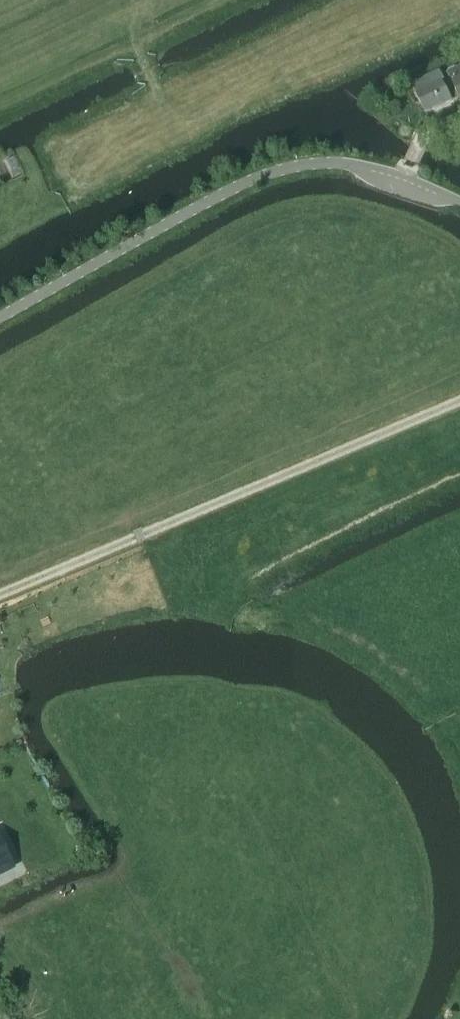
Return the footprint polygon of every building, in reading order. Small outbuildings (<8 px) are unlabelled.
[(444,76),(441,71),(411,85),(425,114),(459,97),(459,98),(459,68),(444,76)] [(12,867),(0,842),(0,873),(12,867)]
